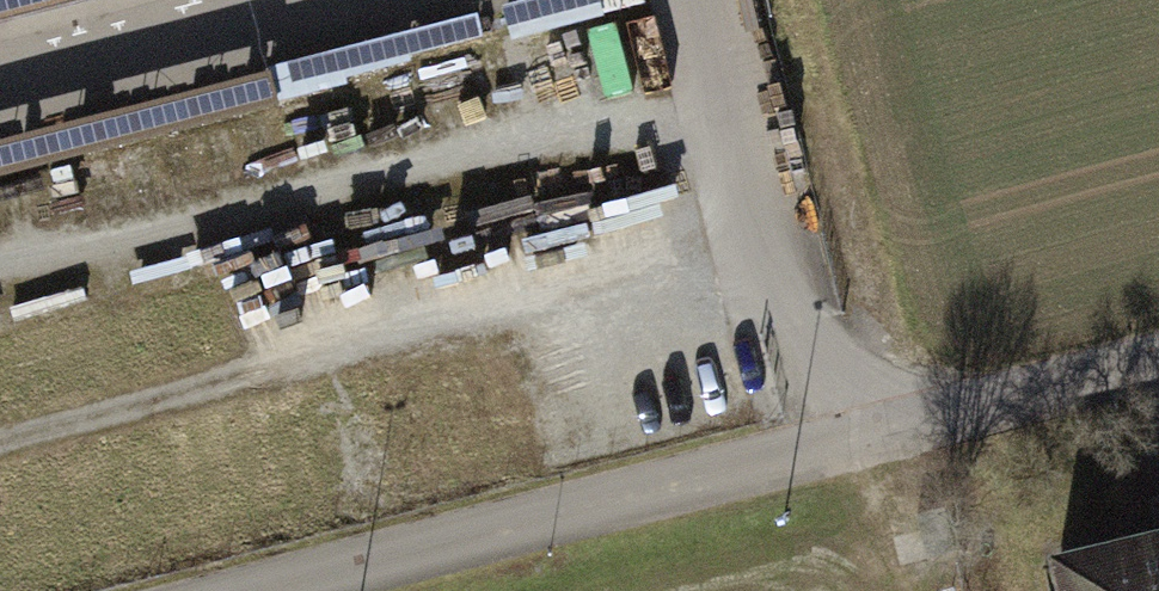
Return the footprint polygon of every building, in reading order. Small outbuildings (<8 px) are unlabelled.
[(80,0),(0,0),(0,20),(80,0)] [(1023,564),(1029,590),(1158,590),(1158,531),(1023,564)]
